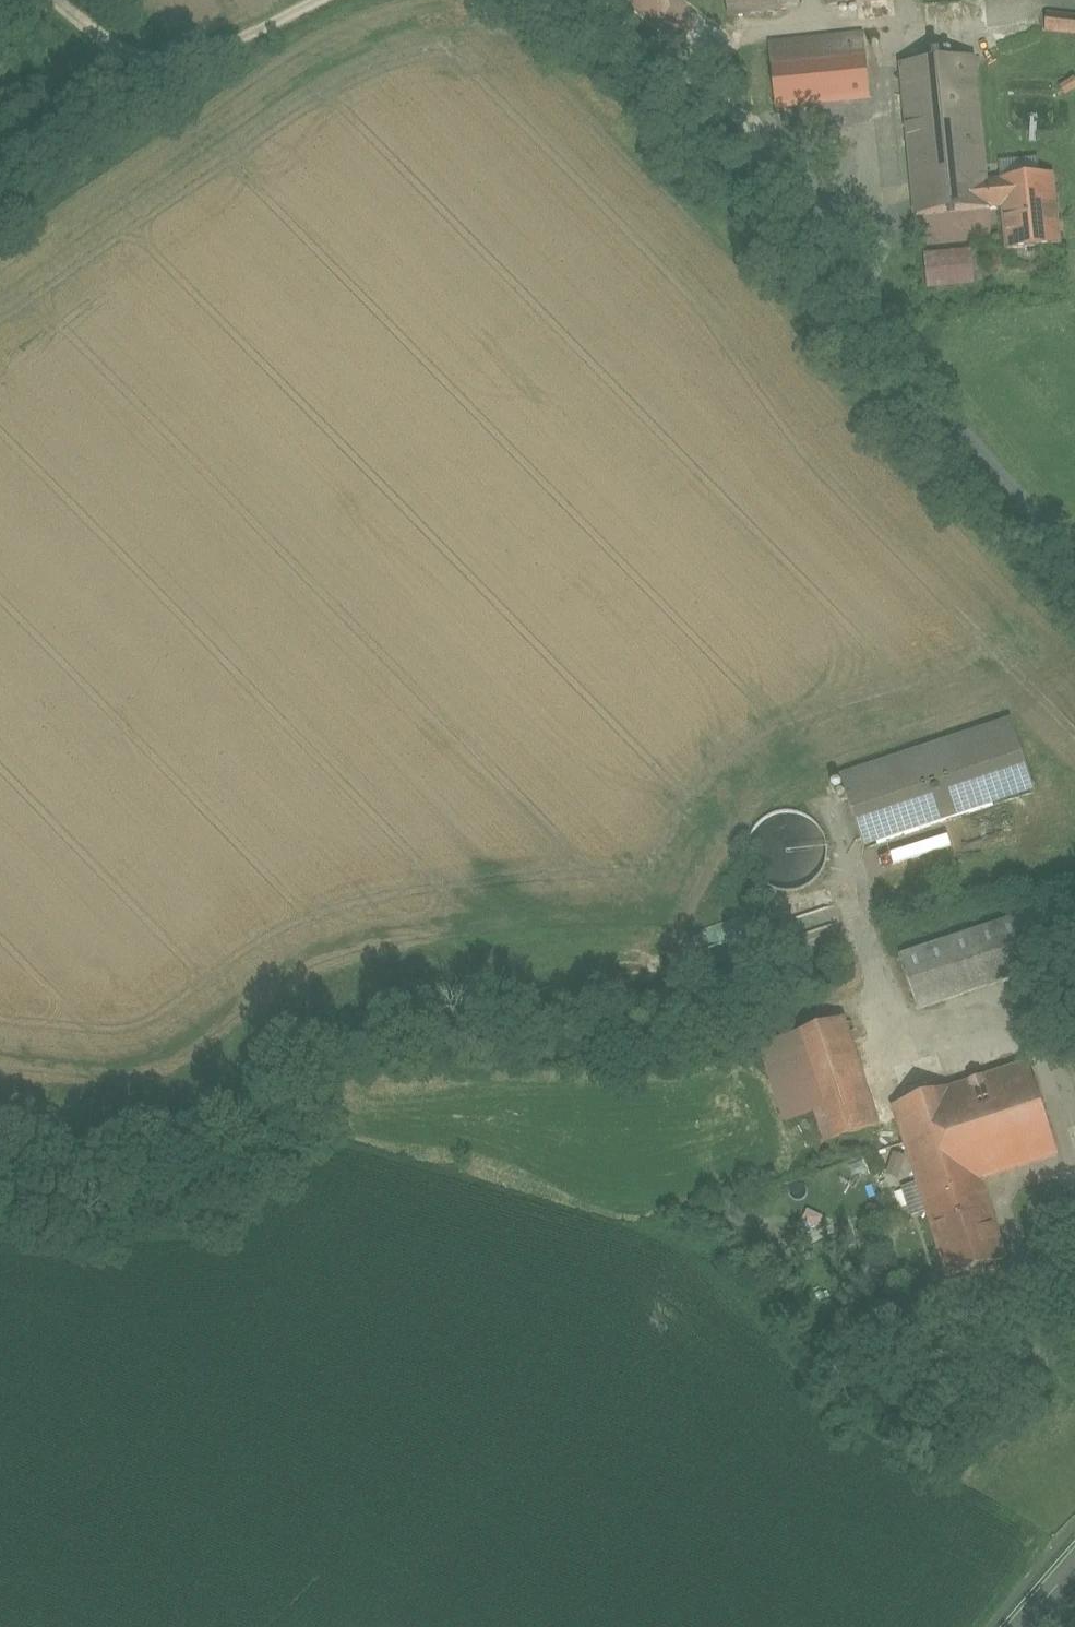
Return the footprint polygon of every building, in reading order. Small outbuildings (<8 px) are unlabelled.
[(731,17),(796,11),(795,0),(729,0),(731,17)] [(1047,30),(1074,33),(1074,15),(1049,13),(1047,30)] [(864,33),(771,44),(778,110),(871,100),(864,33)] [(974,59),(899,67),(914,214),(990,206),(987,180),(974,59)] [(1009,249),(1061,243),(1054,173),(1001,178),(1004,205),(1009,249)] [(987,180),(990,206),(1004,205),(1001,178),(987,180)] [(970,249),(924,254),(928,291),(974,286),(970,249)] [(1012,719),(846,773),(869,844),(1035,790),(1012,719)] [(1033,909),(897,954),(916,1009),(1052,964),(1033,909)] [(844,1015),(762,1043),(788,1118),(815,1109),(827,1142),(882,1123),(844,1015)] [(981,1173),(1054,1148),(1024,1062),(951,1087),(981,1173)] [(951,1087),(894,1107),(951,1272),(1008,1253),(981,1173),(951,1087)]
